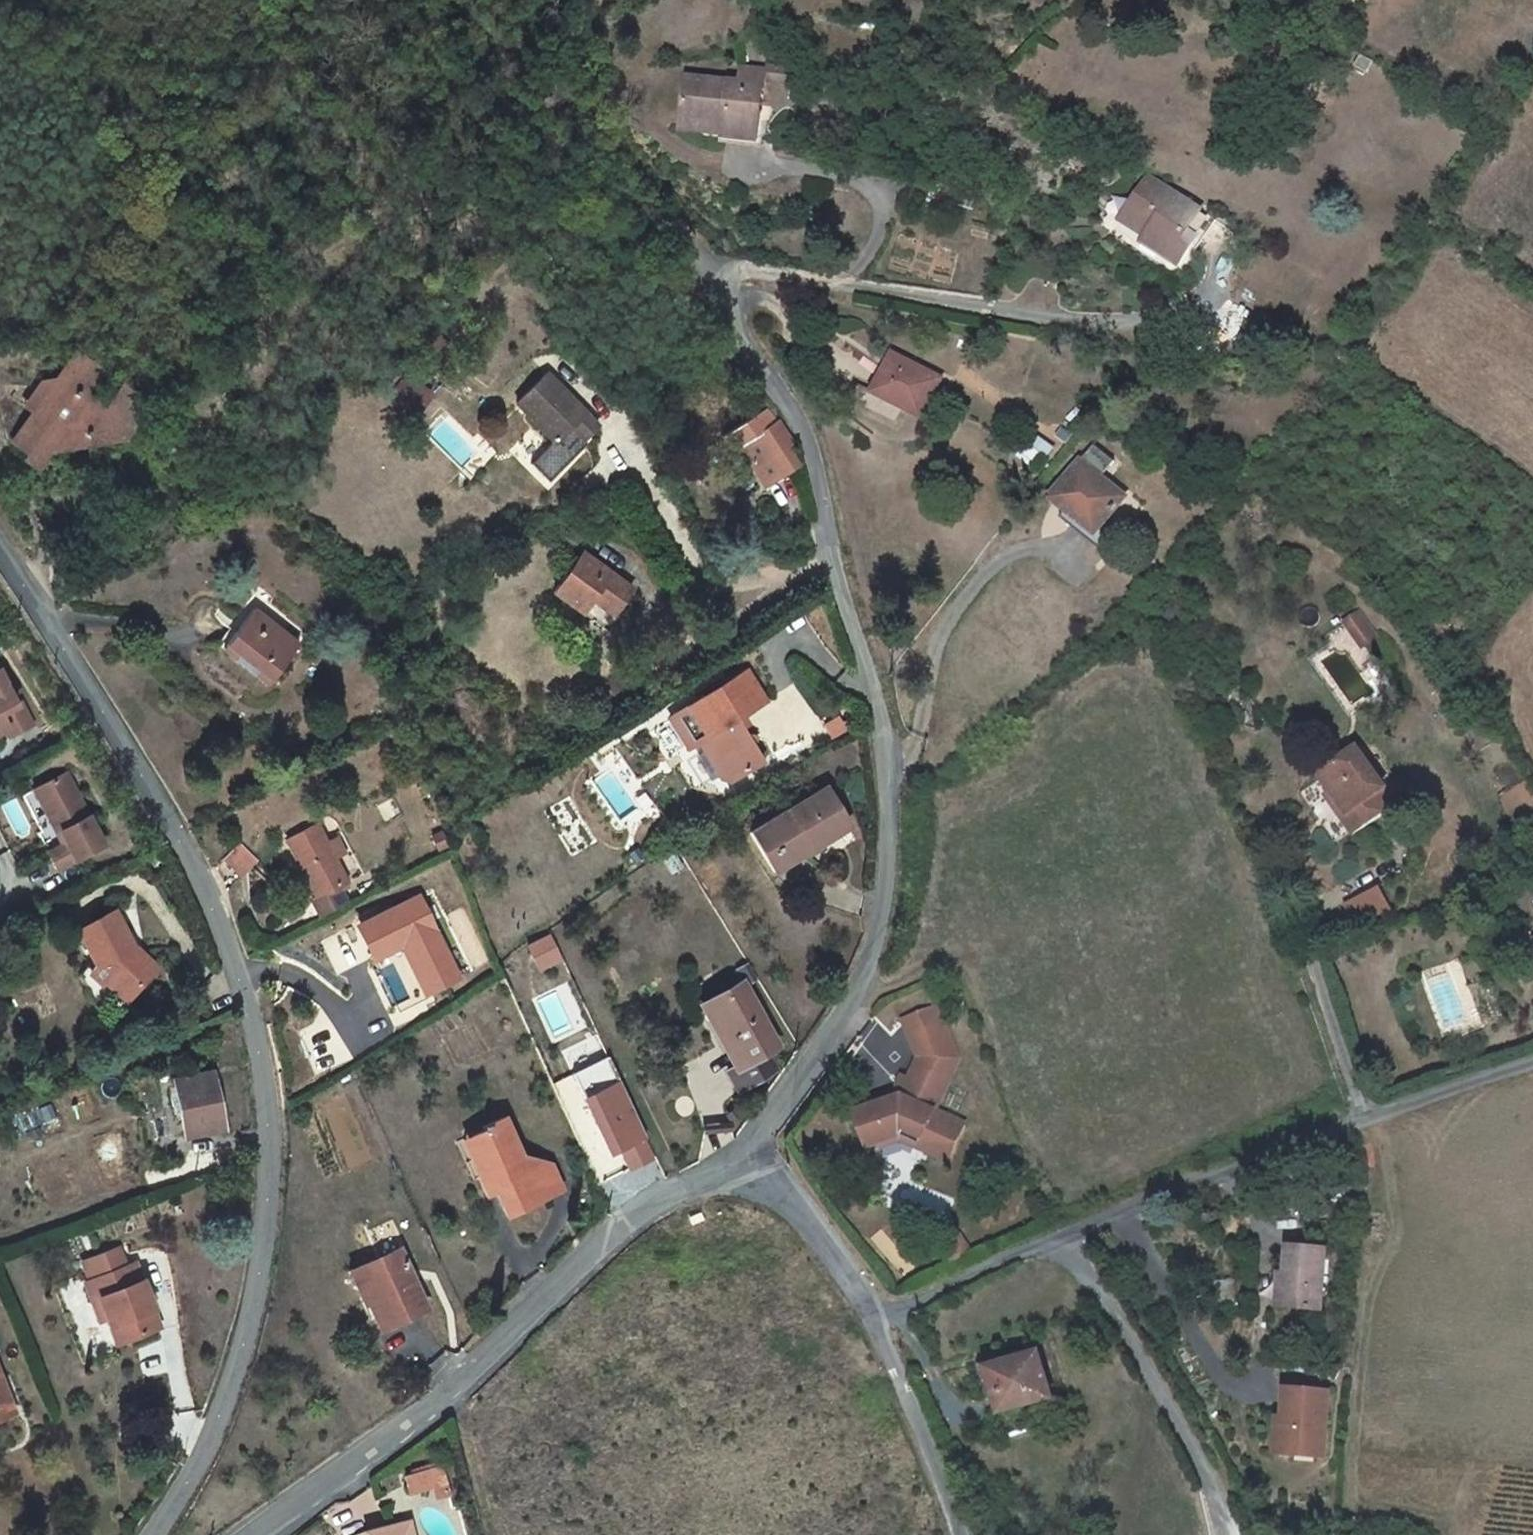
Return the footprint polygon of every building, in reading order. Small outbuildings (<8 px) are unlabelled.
[(1361,54),(1356,66),(1367,72),(1373,60),(1361,54)] [(766,62),(765,68),(764,81),(791,84),(784,64),(766,62)] [(688,76),(684,117),(726,121),(725,135),(724,138),(758,141),(764,81),(765,68),(742,66),(741,81),(688,76)] [(684,117),(682,131),(725,135),(726,121),(684,117)] [(1200,210),(1148,176),(1122,219),(1137,229),(1141,223),(1151,230),(1144,241),(1162,252),(1166,246),(1184,258),(1190,247),(1197,237),(1187,231),(1200,210)] [(1197,237),(1190,247),(1196,251),(1216,220),(1200,210),(1187,231),(1197,237)] [(1166,246),(1162,252),(1181,263),(1184,258),(1166,246)] [(142,396),(122,384),(110,405),(101,408),(85,399),(84,387),(86,383),(94,381),(100,371),(72,354),(66,364),(68,371),(63,381),(47,384),(50,399),(42,400),(42,402),(34,416),(28,425),(29,426),(47,436),(41,447),(54,455),(55,453),(64,439),(89,433),(100,442),(128,436),(125,424),(136,421),(134,410),(145,407),(142,396)] [(942,379),(893,354),(874,392),(923,417),(942,379)] [(548,373),(517,402),(554,441),(563,433),(576,447),(584,439),(598,426),(548,373)] [(395,397),(417,414),(434,393),(412,376),(395,397)] [(50,399),(47,384),(39,386),(24,410),(34,416),(42,402),(42,400),(50,399)] [(793,444),(778,420),(739,446),(765,486),(798,465),(787,447),(793,444)] [(44,471),(54,455),(41,447),(47,436),(29,426),(16,448),(33,459),(31,463),(44,471)] [(55,453),(100,442),(89,433),(64,439),(55,453)] [(576,447),(563,433),(554,441),(530,464),(548,482),(580,451),(576,447)] [(588,444),(584,439),(576,447),(580,451),(588,444)] [(1069,507),(1099,531),(1127,496),(1082,460),(1052,498),(1066,510),(1069,507)] [(554,592),(608,631),(628,604),(623,601),(632,589),(583,553),(554,592)] [(299,645),(254,609),(223,649),(268,685),(299,645)] [(1360,612),(1346,622),(1363,646),(1377,637),(1360,612)] [(0,669),(0,732),(8,728),(12,736),(34,725),(22,702),(18,705),(0,669)] [(701,699),(679,713),(688,726),(679,732),(689,748),(703,739),(707,745),(703,747),(722,778),(731,780),(764,760),(754,745),(755,738),(749,736),(738,718),(766,701),(748,671),(707,696),(702,695),(701,699)] [(679,713),(670,718),(679,732),(688,726),(679,713)] [(1323,765),(1327,769),(1354,751),(1350,746),(1323,765)] [(1398,804),(1358,747),(1354,751),(1327,769),(1320,774),(1333,792),(1344,808),(1339,811),(1355,834),(1398,804)] [(67,772),(34,789),(57,833),(60,831),(66,842),(48,852),(57,869),(104,845),(67,772)] [(850,826),(827,787),(751,832),(774,871),(850,826)] [(57,833),(34,789),(23,795),(41,830),(38,832),(48,852),(66,842),(60,831),(57,833)] [(1344,808),(1333,792),(1328,795),(1339,811),(1344,808)] [(328,845),(317,825),(287,840),(316,897),(338,887),(347,882),(334,858),(328,845)] [(337,840),(328,845),(334,858),(344,853),(337,840)] [(239,843),(223,859),(242,877),(257,861),(239,843)] [(338,887),(316,897),(311,899),(320,915),(346,902),(338,887)] [(1352,929),(1392,915),(1381,887),(1342,902),(1352,929)] [(402,945),(434,929),(419,898),(358,927),(373,958),(402,945)] [(139,957),(115,912),(79,932),(97,966),(90,974),(102,985),(105,982),(126,1001),(157,967),(145,956),(139,957)] [(458,978),(434,929),(402,945),(417,977),(423,975),(430,991),(458,978)] [(748,966),(739,970),(747,984),(755,980),(748,966)] [(423,975),(417,977),(425,993),(430,991),(423,975)] [(776,1047),(742,987),(706,1007),(740,1066),(768,1051),(776,1047)] [(904,1021),(910,1035),(943,1021),(937,1007),(904,1021)] [(866,1139),(877,1145),(880,1144),(902,1136),(919,1143),(918,1146),(948,1160),(964,1124),(935,1110),(958,1058),(943,1021),(910,1035),(920,1058),(910,1079),(909,1079),(899,1083),(897,1084),(900,1091),(902,1096),(871,1107),(865,1110),(860,1121),(866,1139)] [(559,1050),(605,1158),(644,1142),(599,1033),(559,1050)] [(778,1069),(768,1051),(740,1066),(731,1071),(741,1090),(778,1069)] [(173,1080),(184,1137),(224,1130),(213,1072),(173,1080)] [(870,1102),(871,1107),(902,1096),(900,1091),(870,1102)] [(484,1130),(472,1136),(481,1156),(486,1154),(492,1168),(487,1170),(496,1190),(508,1216),(549,1198),(537,1171),(539,1161),(520,1156),(503,1118),(483,1127),(484,1130)] [(481,1156),(472,1136),(463,1140),(487,1194),(496,1190),(487,1170),(492,1168),(486,1154),(481,1156)] [(902,1136),(880,1144),(882,1148),(900,1141),(916,1149),(918,1146),(919,1143),(902,1136)] [(537,1171),(549,1198),(562,1192),(550,1164),(539,1161),(537,1171)] [(701,1213),(689,1219),(692,1225),(704,1220),(701,1213)] [(1289,1275),(1287,1308),(1322,1310),(1325,1249),(1288,1247),(1286,1274),(1286,1275),(1289,1275)] [(108,1318),(118,1345),(161,1328),(136,1263),(126,1267),(119,1248),(90,1259),(97,1278),(89,1281),(85,1282),(93,1301),(100,1298),(108,1318)] [(426,1310),(399,1249),(359,1267),(374,1299),(368,1301),(381,1330),(426,1310)] [(97,1278),(90,1259),(82,1262),(89,1281),(97,1278)] [(374,1299),(359,1267),(349,1271),(364,1303),(368,1301),(374,1299)] [(1286,1275),(1286,1274),(1280,1274),(1278,1307),(1287,1308),(1289,1275),(1286,1275)] [(1227,1282),(1216,1283),(1218,1304),(1234,1303),(1232,1287),(1228,1287),(1227,1282)] [(100,1298),(93,1301),(100,1321),(108,1318),(100,1298)] [(994,1359),(976,1365),(988,1401),(996,1398),(1001,1414),(1053,1399),(1039,1353),(996,1365),(994,1359)] [(14,1413),(0,1377),(0,1419),(14,1413)] [(1291,1421),(1288,1456),(1324,1458),(1329,1393),(1286,1390),(1284,1419),(1284,1420),(1291,1421)] [(1278,1419),(1276,1455),(1288,1456),(1291,1421),(1284,1420),(1284,1419),(1278,1419)] [(439,1499),(451,1496),(442,1467),(412,1475),(417,1492),(435,1487),(439,1499)] [(417,1492),(412,1475),(405,1477),(410,1494),(417,1492)] [(408,1523),(365,1533),(366,1534),(411,1534),(408,1523)]
